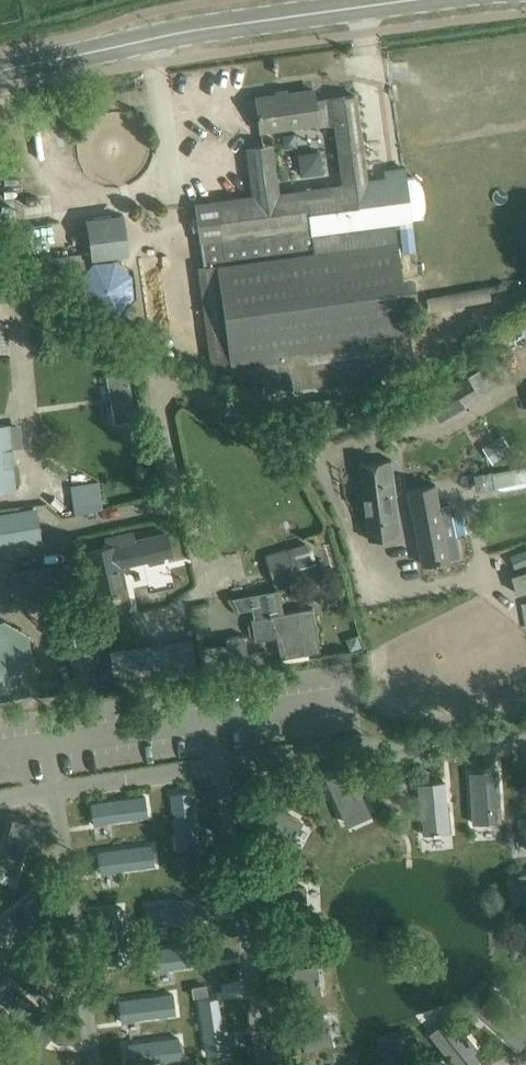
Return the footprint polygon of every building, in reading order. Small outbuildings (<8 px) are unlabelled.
[(313,89),(256,97),(261,132),(319,124),(315,101),(313,89)] [(357,96),(315,101),(319,124),(322,125),(335,123),(342,185),(279,193),(273,144),(248,147),(255,197),(217,202),(224,253),(216,254),(217,264),(204,266),(217,361),(230,360),(232,372),(251,370),(252,379),(291,374),(292,386),(413,370),(393,222),(411,220),(406,178),(367,182),(357,96)] [(314,172),(313,152),(301,152),(302,173),(314,172)] [(90,215),(92,252),(131,251),(130,213),(90,215)] [(469,373),(482,393),(503,380),(490,360),(469,373)] [(107,376),(119,422),(141,416),(129,370),(107,376)] [(437,422),(478,397),(465,375),(424,400),(437,422)] [(0,425),(0,490),(16,489),(11,424),(0,425)] [(494,462),(515,449),(505,432),(483,445),(494,462)] [(359,463),(368,540),(401,536),(391,459),(359,463)] [(491,472),(494,489),(525,483),(525,466),(491,472)] [(102,502),(99,480),(74,482),(76,505),(102,502)] [(434,485),(407,490),(422,564),(448,559),(434,485)] [(36,506),(0,512),(0,547),(42,540),(36,506)] [(87,551),(92,572),(96,591),(123,585),(119,565),(149,558),(171,553),(167,533),(134,540),(132,532),(106,538),(108,546),(87,551)] [(307,542),(288,547),(297,582),(316,577),(307,542)] [(64,564),(10,574),(14,596),(15,605),(21,604),(22,608),(26,608),(27,611),(42,609),(40,600),(70,594),(78,593),(73,565),(71,566),(71,567),(65,568),(64,564)] [(514,575),(520,594),(525,592),(525,570),(514,575)] [(278,591),(233,599),(238,611),(251,609),(253,618),(251,618),(251,623),(247,626),(248,634),(254,636),(255,640),(276,636),(280,658),(320,651),(316,629),(312,607),(282,613),(278,591)] [(40,692),(28,634),(3,620),(0,621),(0,699),(40,692)] [(243,635),(225,638),(230,668),(264,662),(262,651),(247,654),(243,635)] [(192,641),(109,652),(113,683),(196,672),(192,641)] [(347,763),(323,774),(345,822),(369,811),(347,763)] [(497,771),(471,773),(474,823),(500,821),(497,771)] [(445,782),(419,784),(424,834),(434,833),(434,836),(440,835),(440,833),(450,832),(445,782)] [(191,792),(171,794),(177,846),(186,845),(186,847),(199,846),(197,830),(195,831),(191,792)] [(94,812),(92,812),(94,825),(107,823),(106,821),(148,816),(145,796),(93,803),(94,812)] [(257,798),(244,821),(289,845),(294,836),(296,837),(299,831),(297,830),(301,821),(257,798)] [(0,862),(0,865),(18,870),(26,840),(31,821),(12,816),(0,862)] [(101,861),(99,861),(100,874),(113,873),(113,870),(154,865),(152,845),(100,852),(101,861)] [(305,886),(255,889),(256,915),(306,913),(305,886)] [(0,921),(0,925),(10,938),(34,918),(49,905),(36,890),(0,921)] [(150,913),(147,913),(149,926),(162,925),(162,922),(207,917),(205,897),(148,904),(150,913)] [(122,907),(102,910),(107,949),(105,949),(107,965),(120,963),(120,961),(128,960),(122,907)] [(156,958),(153,958),(155,971),(168,970),(168,967),(214,962),(211,942),(154,949),(156,958)] [(314,966),(266,972),(270,998),(318,992),(317,987),(319,987),(318,981),(316,981),(314,966)] [(21,991),(8,1006),(31,1026),(46,1039),(59,1024),(21,991)] [(122,1009),(120,1009),(121,1022),(135,1021),(134,1019),(176,1014),(173,994),(121,1000),(122,1009)] [(218,997),(198,1000),(206,1052),(215,1051),(215,1053),(228,1051),(226,1036),(224,1036),(218,997)] [(324,1018),(277,1028),(282,1053),(329,1044),(328,1035),(330,1035),(328,1028),(326,1029),(324,1018)] [(430,1034),(455,1064),(472,1064),(482,1057),(451,1018),(430,1034)] [(125,1054),(127,1064),(140,1064),(140,1063),(181,1058),(178,1038),(126,1045),(127,1054),(125,1054)] [(385,1052),(388,1064),(415,1064),(411,1046),(385,1052)]
